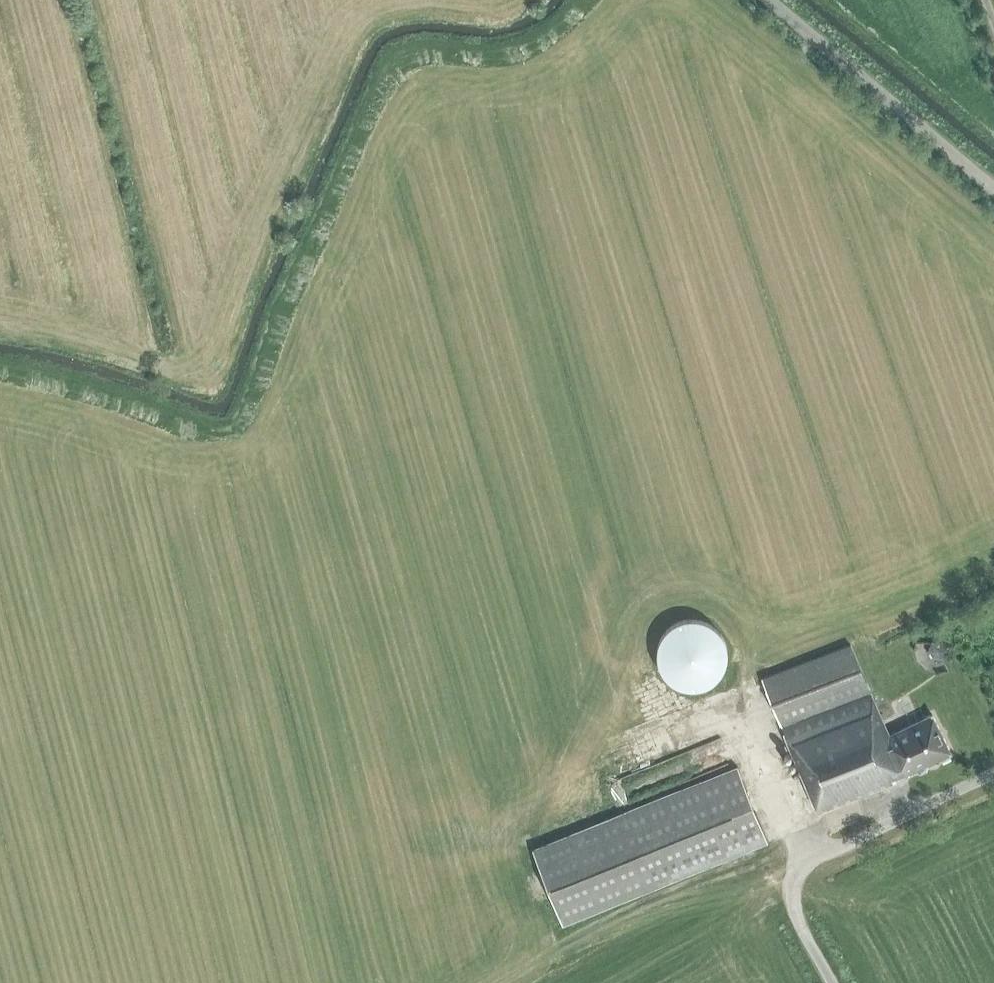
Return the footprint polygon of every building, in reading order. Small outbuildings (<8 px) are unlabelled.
[(649,641),(647,652),(649,662),(654,672),(661,681),(670,687),(681,690),(692,690),(702,687),(711,681),(719,672),(723,662),(725,652),(723,641),(719,631),(711,622),(702,616),(692,613),(681,613),(670,616),(661,622),(654,631),(649,641)] [(890,734),(850,645),(761,679),(818,813),(907,777),(906,774),(914,770),(920,772),(925,769),(927,764),(940,758),(941,761),(950,757),(948,754),(950,753),(933,714),(890,734)] [(533,850),(562,924),(767,842),(738,768),(533,850)]
